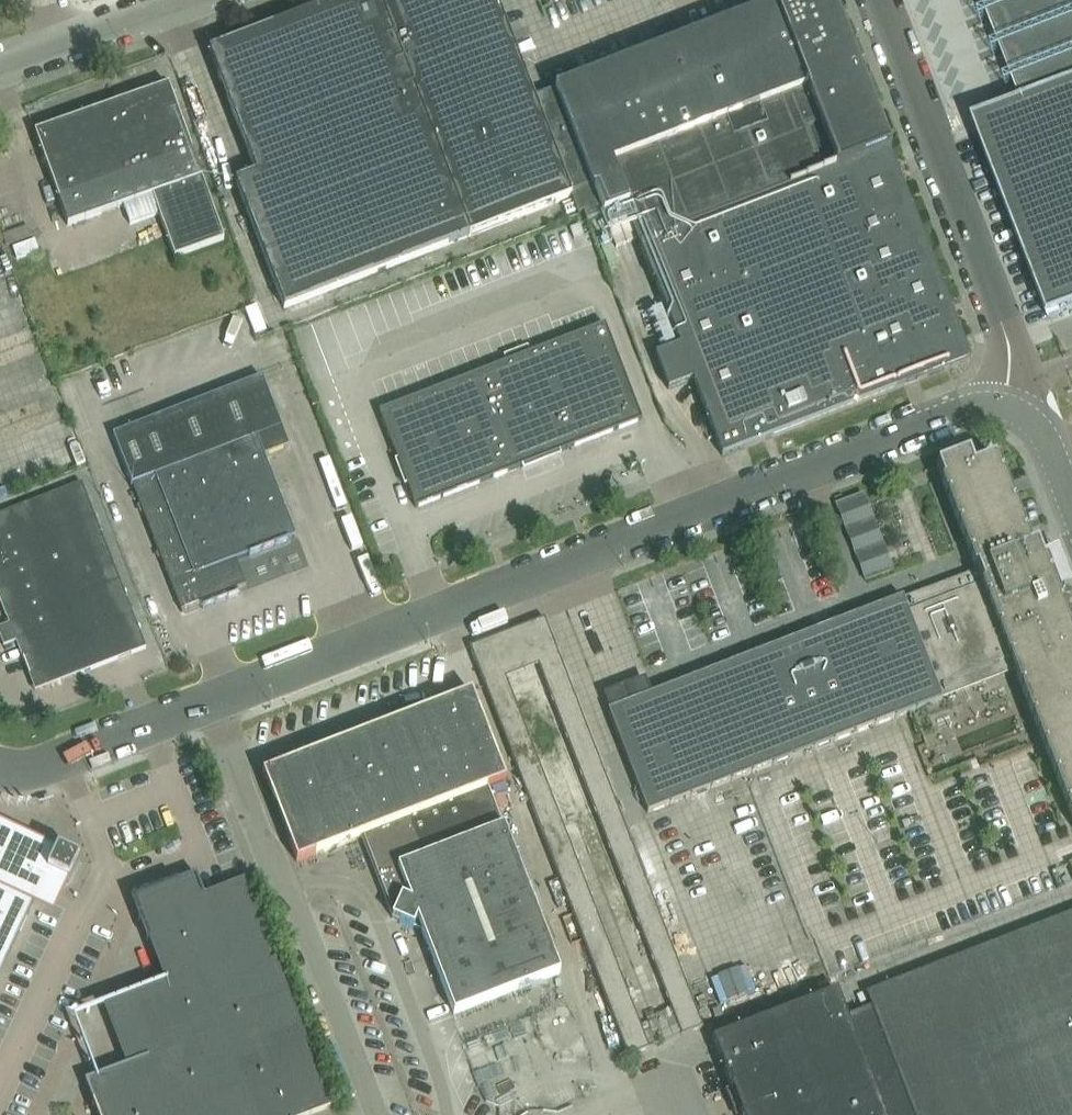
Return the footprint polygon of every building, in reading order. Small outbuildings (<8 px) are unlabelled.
[(533,101),(495,0),(345,0),(208,52),(255,175),(235,183),(284,310),(571,199),(533,101)] [(723,456),(949,369),(961,340),(830,0),(788,0),(554,90),(555,92),(533,101),(571,199),(577,214),(583,213),(587,221),(626,206),(641,244),(639,245),(653,281),(655,280),(680,346),(656,355),(669,389),(693,379),(723,456)] [(1021,103),(1005,109),(1001,103),(989,112),(986,108),(973,118),(974,120),(973,122),(1049,318),(1071,309),(1071,0),(982,0),(1021,103)] [(159,216),(174,258),(225,240),(170,85),(35,133),(68,225),(124,205),(131,226),(159,216)] [(379,412),(415,507),(640,420),(604,325),(379,412)] [(233,560),(295,537),(257,438),(282,428),(263,377),(108,435),(175,613),(243,588),(233,560)] [(1037,545),(1030,547),(995,460),(973,468),(968,455),(937,467),(943,484),(941,485),(975,573),(903,599),(608,713),(647,814),(941,700),(1013,673),(1071,824),(1071,635),(1037,545)] [(145,648),(82,483),(0,514),(0,597),(16,639),(3,645),(3,646),(18,641),(35,685),(88,665),(89,669),(145,648)] [(864,495),(835,505),(865,583),(893,572),(864,495)] [(469,648),(519,776),(604,995),(627,1057),(648,1048),(506,679),(538,667),(665,995),(681,1037),(702,1028),(689,995),(544,620),(469,648)] [(453,1014),(454,1014),(559,974),(487,788),(504,782),(471,695),(263,775),(297,862),(365,835),(383,882),(381,882),(385,893),(388,892),(395,912),(391,919),(420,932),(421,931),(453,1014)] [(47,874),(69,884),(79,862),(0,825),(0,975),(47,874)] [(85,1083),(98,1114),(312,1114),(332,1108),(245,881),(204,897),(196,876),(133,900),(165,983),(104,1006),(103,1006),(111,1027),(112,1027),(127,1067),(86,1083),(85,1083)] [(741,1114),(1071,1114),(1071,916),(865,992),(871,1007),(846,1017),(837,992),(712,1041),(741,1114)]
